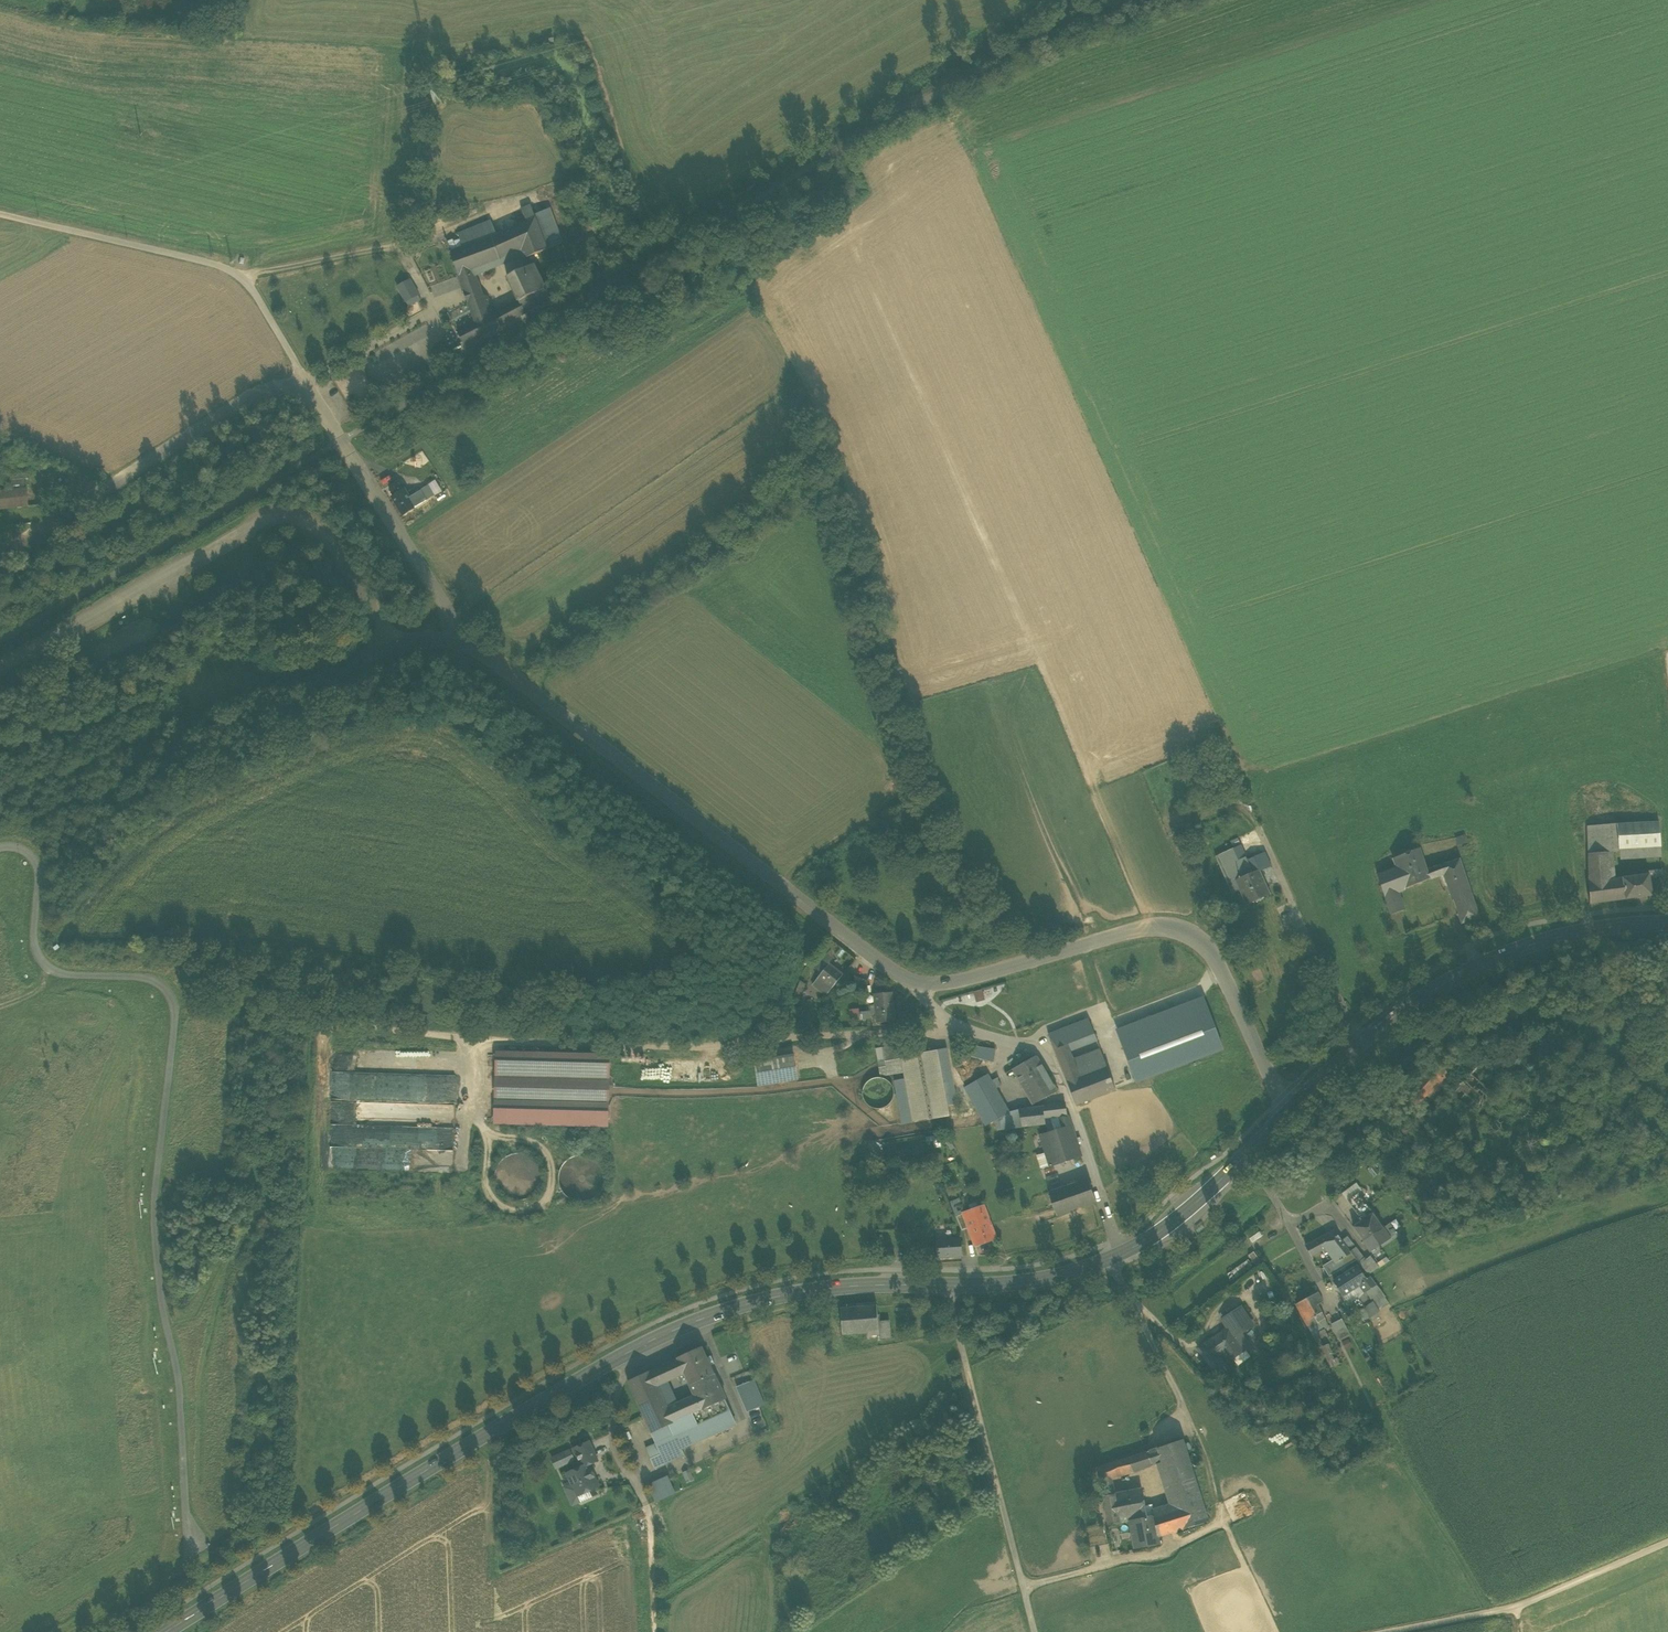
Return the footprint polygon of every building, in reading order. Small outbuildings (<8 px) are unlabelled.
[(450,252),(465,293),(480,287),(473,270),(521,251),(525,259),(547,249),(562,243),(549,208),(534,215),(531,205),(521,209),(526,222),(497,235),(491,221),(447,240),(446,239),(445,239),(450,252)] [(570,247),(574,255),(592,246),(594,245),(590,237),(570,247)] [(507,277),(519,301),(525,313),(551,300),(534,264),(507,277)] [(398,284),(404,302),(420,297),(414,279),(398,284)] [(480,287),(465,293),(468,300),(483,295),(480,287)] [(519,301),(494,314),(491,316),(483,295),(468,300),(476,321),(481,336),(525,313),(519,301)] [(488,297),(483,295),(491,316),(494,314),(488,297)] [(465,345),(481,336),(476,321),(458,331),(465,345)] [(435,480),(426,486),(432,496),(441,490),(435,480)] [(392,497),(403,514),(415,506),(415,507),(426,500),(420,490),(409,497),(404,490),(403,491),(399,485),(390,490),(394,496),(392,497)] [(420,490),(426,500),(432,496),(426,486),(420,490)] [(28,506),(27,488),(0,490),(0,508),(28,506)] [(1659,822),(1617,824),(1618,849),(1620,849),(1661,847),(1659,822)] [(1620,852),(1620,849),(1618,849),(1617,824),(1613,824),(1587,826),(1588,854),(1589,882),(1590,904),(1626,899),(1623,878),(1610,880),(1610,853),(1620,852)] [(1456,839),(1458,845),(1467,842),(1465,836),(1456,839)] [(1240,845),(1226,852),(1231,864),(1246,857),(1240,845)] [(1662,857),(1661,847),(1620,849),(1620,852),(1620,859),(1662,857)] [(1411,862),(1417,883),(1429,879),(1427,870),(1420,848),(1393,859),(1396,867),(1411,862)] [(1221,868),(1231,864),(1226,852),(1216,856),(1221,868)] [(1247,860),(1246,857),(1231,864),(1221,868),(1228,884),(1238,879),(1257,872),(1271,865),(1265,852),(1247,860)] [(1444,872),(1447,881),(1465,875),(1460,859),(1456,860),(1442,865),(1444,872)] [(1377,874),(1391,914),(1404,910),(1397,891),(1417,883),(1411,862),(1396,867),(1377,874)] [(1444,872),(1442,865),(1440,865),(1434,867),(1437,876),(1444,872)] [(1429,879),(1437,876),(1434,867),(1427,870),(1429,879)] [(1649,874),(1650,879),(1663,877),(1662,870),(1660,870),(1661,871),(1648,871),(1649,874)] [(1267,895),(1257,872),(1238,879),(1249,903),(1267,895)] [(1623,878),(1626,899),(1652,895),(1650,879),(1649,874),(1637,876),(1632,877),(1623,878)] [(1459,915),(1462,924),(1479,918),(1465,875),(1447,881),(1459,915)] [(833,959),(821,948),(809,963),(822,973),(829,964),(833,959)] [(822,973),(818,977),(832,988),(843,975),(829,964),(822,973)] [(852,988),(857,990),(861,978),(855,976),(852,988)] [(826,995),(832,988),(818,977),(813,984),(826,995)] [(867,980),(861,978),(857,990),(863,992),(867,980)] [(982,989),(973,992),(977,1003),(985,1001),(982,989)] [(877,1014),(877,1022),(895,1021),(894,1010),(893,1011),(892,1004),(893,1004),(892,993),(874,994),(876,1005),(877,1014)] [(1203,998),(1117,1030),(1121,1041),(1207,1008),(1203,998)] [(850,1021),(856,1020),(855,1012),(859,1012),(859,1008),(849,1009),(850,1021)] [(1207,1008),(1121,1041),(1136,1082),(1223,1049),(1207,1008)] [(855,1012),(856,1020),(870,1019),(870,1011),(859,1012),(855,1012)] [(1067,1043),(1085,1036),(1094,1033),(1088,1019),(1059,1030),(1062,1037),(1064,1036),(1067,1043)] [(1048,1034),(1051,1042),(1062,1037),(1059,1030),(1048,1034)] [(1097,1041),(1094,1033),(1085,1036),(1088,1044),(1097,1041)] [(1064,1036),(1062,1037),(1051,1042),(1057,1057),(1070,1051),(1067,1043),(1064,1036)] [(1088,1044),(1085,1036),(1067,1043),(1070,1051),(1088,1044)] [(880,1075),(904,1071),(901,1056),(899,1046),(882,1049),(884,1059),(878,1060),(880,1075)] [(966,1055),(993,1062),(995,1050),(967,1046),(966,1055)] [(948,1048),(937,1050),(947,1106),(958,1104),(948,1048)] [(876,1050),(878,1060),(884,1059),(882,1049),(876,1050)] [(1107,1067),(1100,1049),(1073,1059),(1080,1077),(1107,1067)] [(949,1116),(947,1106),(937,1050),(901,1056),(904,1071),(905,1079),(914,1123),(949,1116)] [(609,1128),(611,1054),(496,1051),(494,1125),(609,1128)] [(1057,1057),(1060,1064),(1073,1059),(1070,1051),(1057,1057)] [(755,1061),(759,1086),(798,1080),(794,1055),(755,1061)] [(1013,1069),(1033,1105),(1058,1091),(1038,1058),(1037,1057),(1036,1056),(1013,1069)] [(1406,1088),(1425,1105),(1451,1074),(1432,1058),(1406,1088)] [(1080,1077),(1073,1059),(1060,1064),(1067,1082),(1080,1077)] [(1115,1090),(1107,1067),(1080,1077),(1067,1082),(1076,1105),(1115,1090)] [(456,1115),(457,1075),(357,1071),(357,1086),(358,1086),(358,1099),(429,1102),(429,1106),(435,1106),(434,1114),(456,1115)] [(965,1087),(986,1126),(995,1121),(1009,1113),(996,1089),(1002,1085),(997,1078),(991,1081),(988,1074),(965,1087)] [(889,1105),(893,1099),(894,1093),(892,1087),(888,1082),(883,1078),(876,1078),(870,1080),(865,1085),(863,1091),(863,1097),(866,1103),(871,1107),(877,1109),(884,1108),(889,1105)] [(902,1125),(914,1123),(905,1079),(894,1081),(902,1125)] [(1066,1104),(1044,1106),(1045,1117),(1067,1115),(1070,1115),(1066,1104)] [(1046,1124),(1045,1117),(1044,1106),(1020,1109),(1022,1127),(1046,1124)] [(1009,1113),(995,1121),(998,1130),(1022,1127),(1020,1109),(1009,1113)] [(1061,1118),(1063,1126),(1070,1124),(1068,1117),(1067,1117),(1061,1118)] [(1051,1123),(1055,1132),(1063,1129),(1059,1120),(1051,1123)] [(422,1149),(423,1127),(353,1124),(352,1138),(356,1138),(356,1148),(382,1149),(382,1157),(388,1157),(387,1169),(393,1170),(393,1148),(422,1149)] [(328,1125),(329,1166),(357,1166),(357,1156),(349,1157),(349,1149),(352,1149),(352,1145),(343,1145),(343,1139),(345,1139),(345,1125),(328,1125)] [(1046,1152),(1050,1165),(1080,1155),(1072,1130),(1071,1126),(1063,1129),(1055,1132),(1041,1137),(1046,1152)] [(453,1165),(453,1151),(426,1151),(426,1156),(419,1156),(419,1159),(438,1159),(437,1167),(446,1167),(446,1165),(453,1165)] [(1040,1169),(1050,1165),(1046,1152),(1036,1156),(1040,1169)] [(509,1198),(518,1200),(527,1198),(535,1194),(540,1186),(542,1177),(540,1168),(536,1161),(528,1155),(519,1153),(510,1155),(503,1160),(497,1167),(495,1176),(497,1185),(502,1193),(509,1198)] [(572,1199),(580,1201),(589,1200),(597,1196),(603,1189),(605,1180),(604,1171),(600,1163),(592,1157),(584,1155),(575,1156),(567,1161),(561,1168),(559,1177),(560,1186),(564,1193),(572,1199)] [(1375,1166),(1368,1170),(1374,1178),(1380,1173),(1375,1166)] [(1049,1193),(1057,1216),(1096,1202),(1088,1179),(1049,1193)] [(958,1192),(954,1181),(946,1184),(950,1195),(958,1192)] [(1344,1192),(1350,1200),(1359,1194),(1363,1190),(1358,1182),(1344,1192)] [(1350,1200),(1363,1219),(1372,1213),(1359,1194),(1350,1200)] [(969,1228),(976,1247),(996,1239),(984,1205),(964,1213),(970,1227),(970,1228),(969,1228)] [(962,1231),(969,1228),(970,1228),(970,1227),(964,1213),(956,1216),(962,1231)] [(1353,1227),(1363,1241),(1383,1228),(1372,1213),(1363,1219),(1353,1227)] [(1391,1223),(1383,1228),(1390,1238),(1397,1233),(1391,1223)] [(1390,1238),(1383,1228),(1363,1241),(1370,1251),(1390,1238)] [(1355,1258),(1347,1248),(1339,1238),(1333,1231),(1307,1245),(1313,1256),(1323,1250),(1325,1253),(1329,1251),(1333,1259),(1336,1263),(1338,1262),(1342,1260),(1345,1264),(1355,1258)] [(1345,1233),(1339,1238),(1347,1248),(1353,1244),(1347,1236),(1345,1233)] [(961,1256),(960,1239),(937,1240),(938,1257),(961,1256)] [(1356,1260),(1365,1271),(1371,1266),(1366,1260),(1353,1244),(1347,1248),(1355,1258),(1356,1260)] [(1260,1262),(1254,1252),(1249,1255),(1256,1265),(1260,1262)] [(1371,1256),(1366,1260),(1371,1266),(1365,1271),(1367,1273),(1368,1275),(1380,1267),(1376,1263),(1371,1256)] [(1386,1257),(1376,1263),(1380,1267),(1389,1261),(1386,1257)] [(1323,1266),(1329,1276),(1356,1260),(1355,1258),(1345,1264),(1342,1260),(1338,1262),(1336,1263),(1333,1259),(1323,1266)] [(1248,1259),(1226,1274),(1231,1282),(1253,1267),(1248,1259)] [(1333,1281),(1343,1295),(1359,1285),(1364,1292),(1376,1285),(1368,1275),(1367,1273),(1364,1275),(1357,1266),(1333,1281)] [(1364,1292),(1359,1285),(1343,1295),(1348,1304),(1356,1299),(1359,1299),(1364,1307),(1368,1305),(1363,1296),(1364,1292)] [(1363,1296),(1368,1305),(1374,1301),(1371,1297),(1381,1290),(1376,1285),(1364,1292),(1363,1296)] [(1384,1295),(1381,1290),(1371,1297),(1374,1301),(1384,1295)] [(1296,1304),(1309,1327),(1325,1318),(1323,1315),(1324,1314),(1318,1304),(1323,1301),(1318,1292),(1296,1304)] [(1384,1295),(1374,1301),(1379,1309),(1388,1302),(1384,1295)] [(1379,1309),(1374,1301),(1368,1305),(1364,1307),(1370,1321),(1382,1315),(1379,1309)] [(867,1339),(878,1338),(880,1338),(878,1321),(877,1305),(841,1308),(841,1314),(843,1334),(867,1333),(867,1339)] [(1198,1348),(1218,1376),(1225,1370),(1225,1371),(1227,1370),(1224,1366),(1217,1357),(1223,1353),(1228,1361),(1250,1347),(1241,1333),(1253,1326),(1241,1307),(1222,1319),(1229,1329),(1226,1331),(1225,1330),(1198,1348)] [(1370,1321),(1364,1307),(1357,1310),(1363,1324),(1370,1321)] [(1309,1327),(1313,1335),(1319,1331),(1329,1325),(1325,1318),(1309,1327)] [(1331,1324),(1340,1341),(1351,1335),(1342,1319),(1331,1324)] [(889,1320),(878,1321),(880,1338),(878,1338),(879,1340),(890,1339),(889,1320)] [(1319,1332),(1324,1342),(1330,1338),(1324,1329),(1319,1332)] [(1313,1335),(1319,1344),(1324,1342),(1319,1332),(1319,1331),(1313,1335)] [(1291,1334),(1279,1338),(1282,1345),(1293,1340),(1291,1334)] [(1306,1349),(1301,1339),(1296,1342),(1301,1352),(1306,1349)] [(1352,1347),(1348,1339),(1342,1342),(1346,1350),(1352,1347)] [(1321,1346),(1327,1362),(1328,1361),(1334,1360),(1333,1359),(1328,1344),(1321,1346)] [(690,1383),(691,1385),(714,1374),(703,1352),(702,1348),(679,1358),(685,1373),(690,1383)] [(1337,1357),(1333,1359),(1334,1360),(1328,1361),(1331,1368),(1339,1364),(1337,1357)] [(669,1363),(675,1377),(678,1376),(685,1373),(679,1358),(669,1363)] [(669,1363),(661,1366),(668,1380),(675,1377),(669,1363)] [(657,1385),(668,1380),(661,1366),(661,1367),(628,1381),(645,1418),(668,1408),(657,1385)] [(751,1369),(732,1377),(735,1386),(754,1378),(751,1369)] [(690,1383),(685,1373),(678,1376),(682,1386),(690,1383)] [(691,1385),(695,1395),(702,1409),(724,1399),(725,1399),(714,1374),(691,1385)] [(668,1380),(657,1385),(668,1408),(678,1403),(668,1380)] [(755,1380),(749,1382),(760,1407),(765,1404),(755,1380)] [(737,1387),(747,1411),(760,1407),(749,1382),(737,1387)] [(651,1432),(702,1409),(695,1395),(678,1403),(668,1408),(645,1418),(651,1432)] [(736,1424),(724,1399),(702,1409),(651,1432),(656,1443),(662,1457),(681,1448),(736,1424)] [(1183,1440),(1158,1448),(1149,1451),(1099,1467),(1101,1482),(1103,1494),(1115,1492),(1113,1478),(1153,1465),(1156,1464),(1162,1462),(1176,1506),(1167,1510),(1167,1511),(1155,1515),(1159,1537),(1174,1532),(1209,1521),(1183,1440)] [(577,1496),(578,1495),(589,1490),(598,1486),(589,1464),(598,1460),(589,1442),(573,1449),(581,1467),(567,1474),(572,1484),(577,1496)] [(662,1457),(656,1443),(646,1448),(655,1468),(684,1455),(681,1448),(662,1457)] [(576,1461),(570,1448),(550,1457),(556,1470),(576,1461)] [(1152,1504),(1146,1505),(1148,1517),(1155,1515),(1167,1511),(1167,1510),(1176,1506),(1162,1462),(1156,1464),(1169,1503),(1153,1508),(1152,1504)] [(694,1480),(689,1469),(682,1472),(687,1483),(694,1480)] [(668,1474),(647,1484),(655,1502),(676,1492),(668,1474)] [(572,1505),(581,1501),(578,1495),(577,1496),(572,1484),(564,1488),(572,1505)] [(1146,1505),(1145,1501),(1143,1487),(1115,1492),(1103,1494),(1108,1524),(1130,1521),(1135,1548),(1160,1543),(1159,1537),(1155,1515),(1148,1517),(1146,1505)] [(578,1495),(581,1501),(591,1497),(589,1490),(578,1495)]
